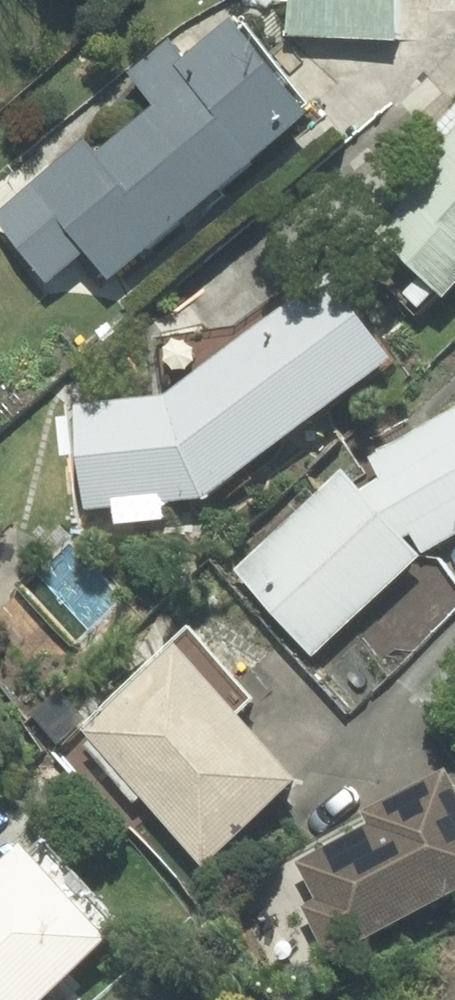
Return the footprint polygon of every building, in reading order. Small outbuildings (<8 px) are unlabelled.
[(286,33),(392,38),(394,0),(288,0),(286,33)] [(169,41),(129,74),(156,106),(94,156),(83,142),(0,210),(0,220),(45,274),(83,243),(108,273),(304,113),(230,23),(185,60),(169,41)] [(454,277),(454,122),(364,213),(442,290),(454,277)] [(200,496),(386,357),(326,277),(165,397),(75,406),(85,507),(200,496)] [(370,454),(380,477),(410,532),(422,550),(454,531),(454,409),(370,454)] [(410,532),(380,477),(358,492),(340,471),(237,568),(312,653),(415,556),(398,535),(410,532)] [(247,698),(187,633),(82,728),(202,860),(292,779),(231,712),(247,698)] [(300,863),(319,898),(304,906),(329,954),(454,887),(454,795),(443,771),(365,812),(371,825),(300,863)] [(35,849),(0,880),(0,999),(53,999),(133,928),(58,845),(44,859),(35,849)]
